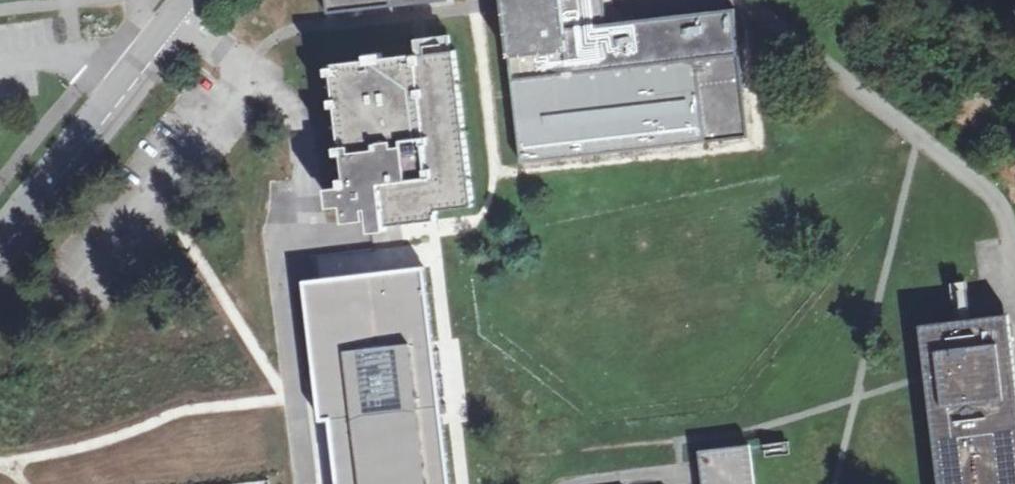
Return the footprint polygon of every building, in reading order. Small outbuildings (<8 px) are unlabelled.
[(319,20),(448,2),(447,0),(316,0),(319,20)] [(524,169),(754,136),(735,7),(606,25),(602,0),(500,0),(524,169)] [(475,206),(455,50),(382,59),(381,53),(366,55),(367,60),(332,64),(332,67),(328,68),(329,75),(334,75),(337,98),(332,99),(333,107),(338,107),(343,145),(338,146),(339,154),(344,154),(347,177),(341,179),(342,187),(330,188),(333,206),(343,205),(346,222),(367,218),(365,210),(369,209),(373,232),(387,230),(387,226),(397,225),(436,220),(435,211),(475,206)] [(305,282),(310,318),(317,379),(322,421),(331,420),(334,443),(339,483),(452,483),(449,460),(445,424),(439,425),(429,342),(434,342),(429,297),(425,267),(398,271),(336,278),(305,282)] [(928,333),(933,378),(946,483),(1014,483),(1014,372),(1009,323),(928,333)] [(435,349),(434,342),(429,342),(439,425),(445,424),(442,401),(435,349)] [(745,444),(703,449),(707,483),(749,483),(745,444)]
